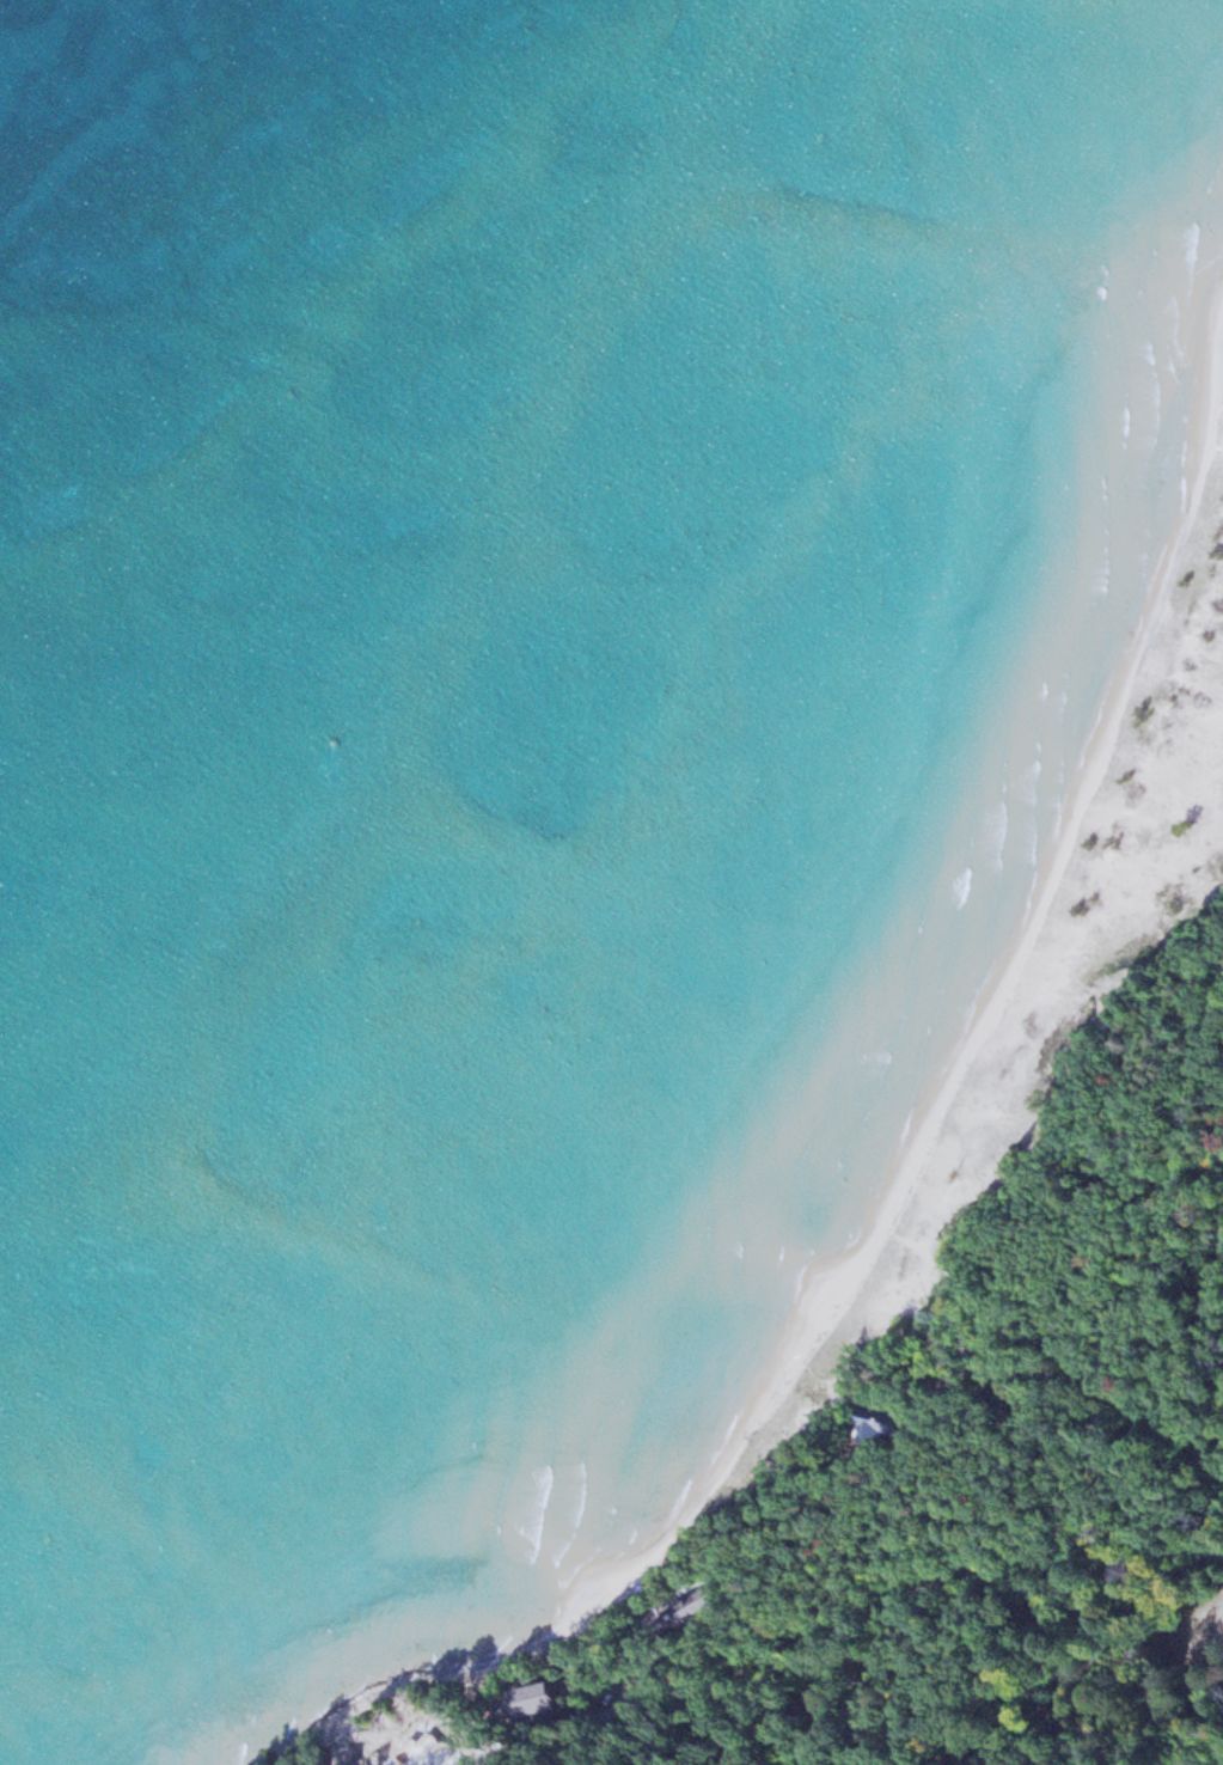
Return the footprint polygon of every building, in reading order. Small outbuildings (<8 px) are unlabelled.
[(864,1439),(904,1440),(905,1411),(865,1410),(864,1439)] [(654,1620),(666,1641),(726,1606),(714,1585),(654,1620)]
